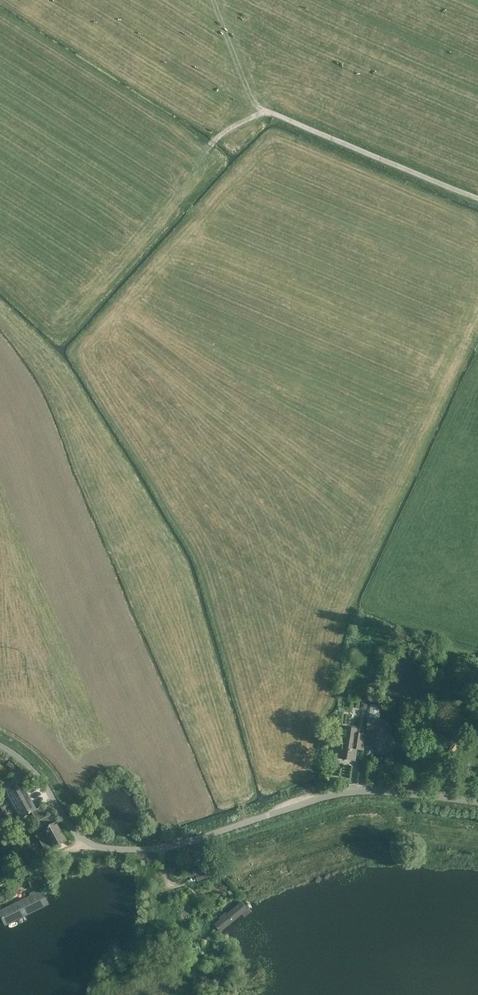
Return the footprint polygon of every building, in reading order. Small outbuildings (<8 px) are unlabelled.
[(359,696),(360,689),(345,687),(344,694),(359,696)] [(384,721),(371,719),(369,730),(376,732),(374,745),(389,747),(391,728),(383,727),(384,721)] [(346,727),(342,756),(356,758),(358,745),(365,746),(367,735),(360,733),(361,729),(346,727)] [(22,769),(11,759),(7,764),(17,774),(22,769)] [(7,786),(23,816),(35,810),(19,780),(7,786)] [(39,820),(47,835),(53,846),(66,839),(52,813),(48,815),(43,806),(35,810),(40,819),(39,820)] [(188,856),(189,866),(203,865),(202,855),(188,856)] [(208,870),(196,875),(198,881),(210,876),(208,870)] [(26,880),(29,889),(39,885),(35,876),(26,880)] [(203,923),(220,943),(262,905),(244,887),(203,923)]
